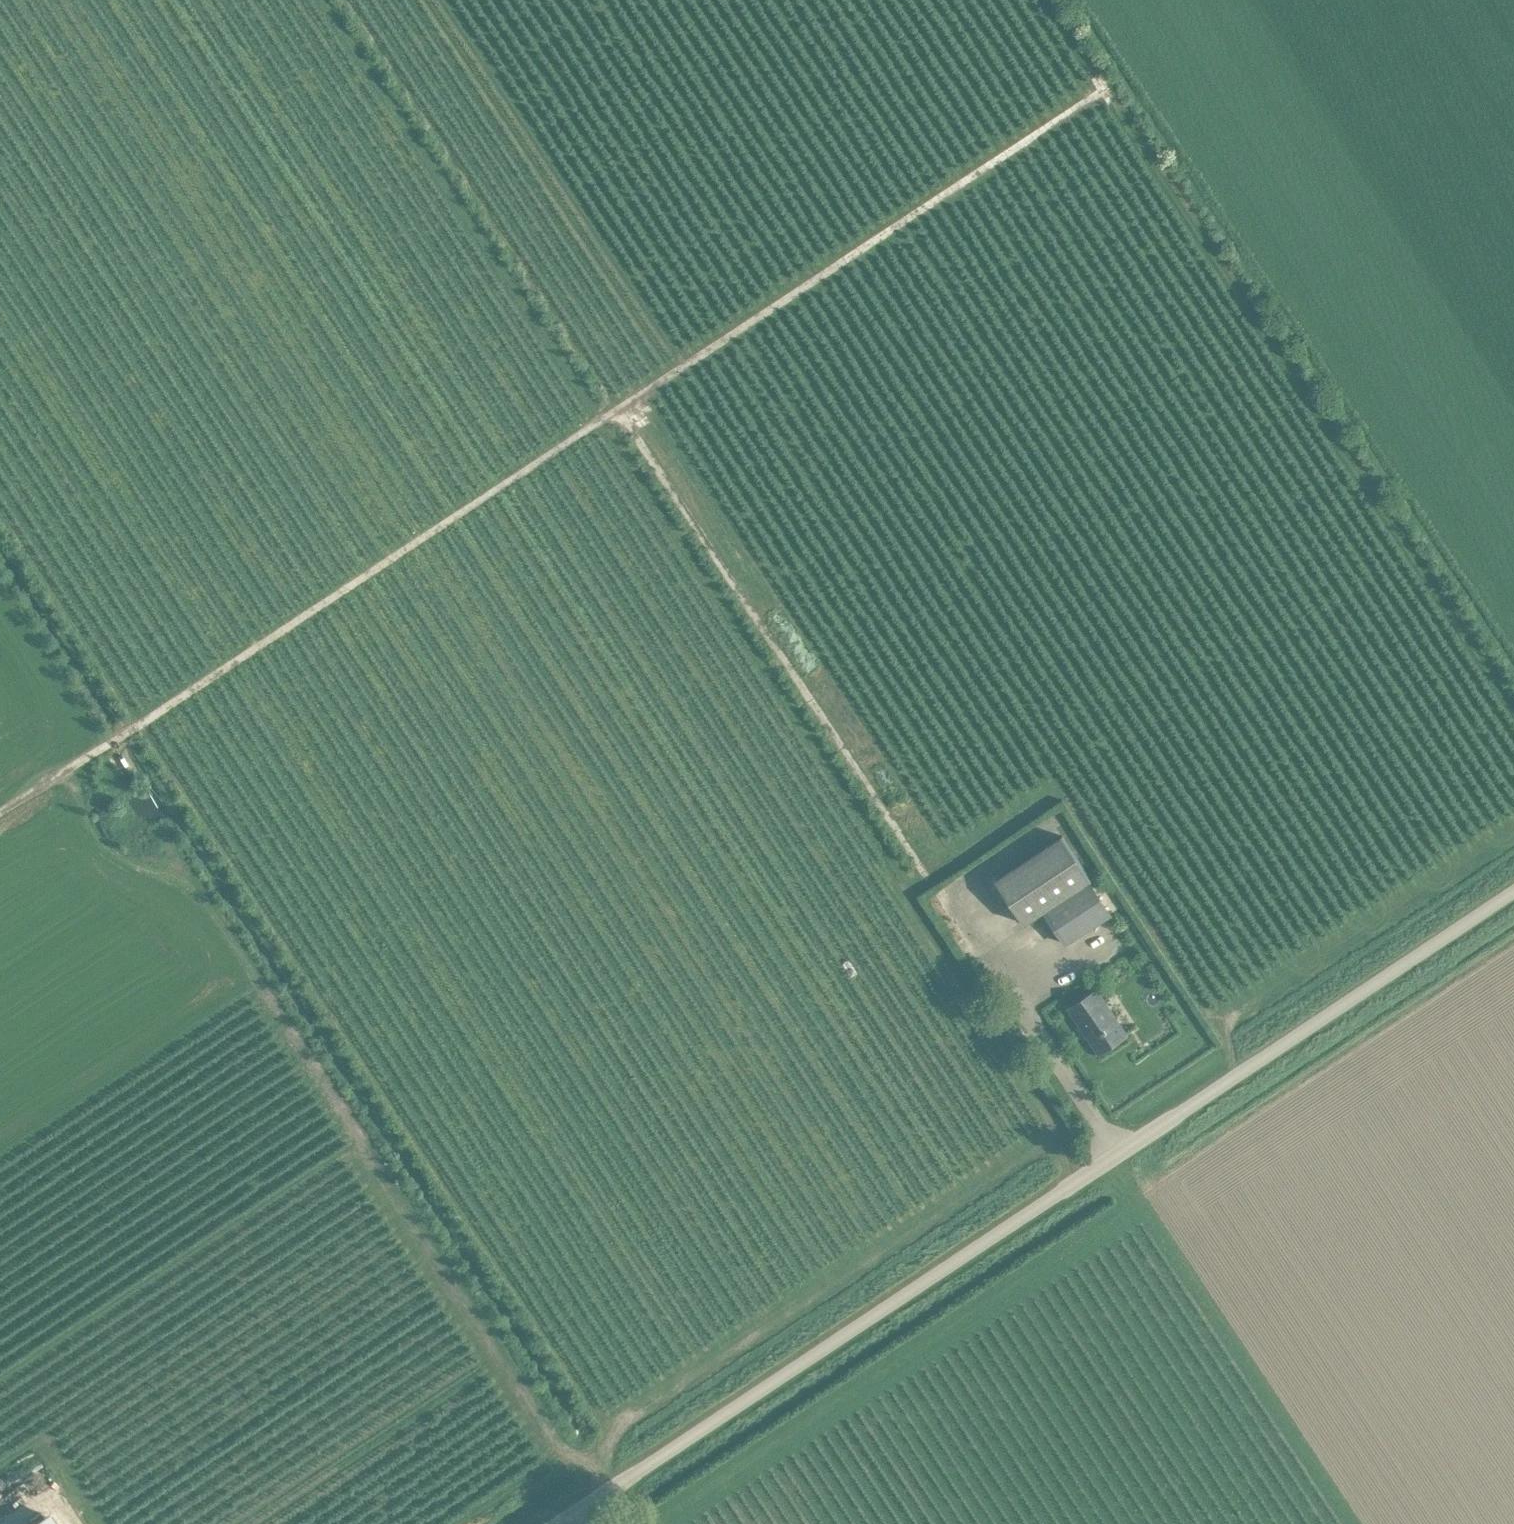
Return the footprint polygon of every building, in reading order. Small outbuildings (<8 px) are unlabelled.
[(1023,923),(1043,910),(1087,881),(1090,879),(1061,835),(994,880),(1023,923)] [(1043,910),(1065,943),(1109,914),(1087,881),(1043,910)] [(1097,1052),(1125,1034),(1096,990),(1068,1009),(1097,1052)]
